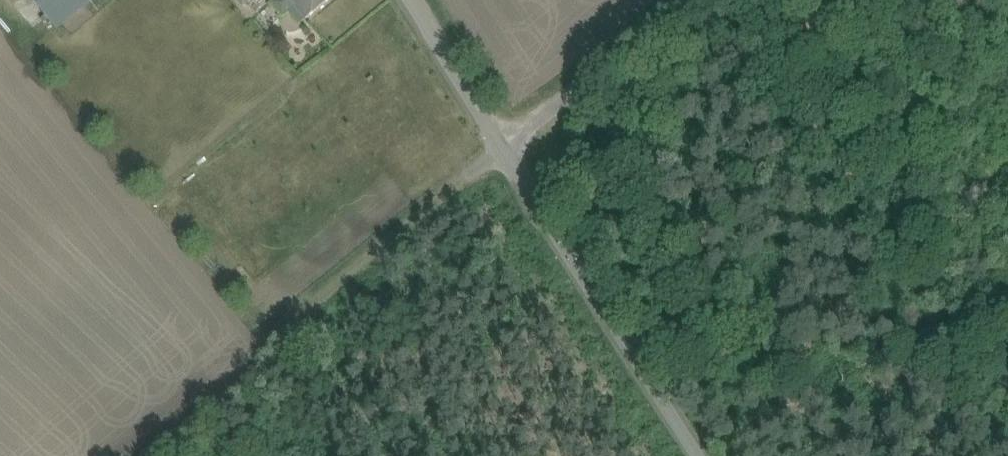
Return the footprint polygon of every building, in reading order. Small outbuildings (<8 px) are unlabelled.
[(56,28),(90,0),(34,0),(56,28)] [(307,19),(330,0),(291,0),(307,19)]
